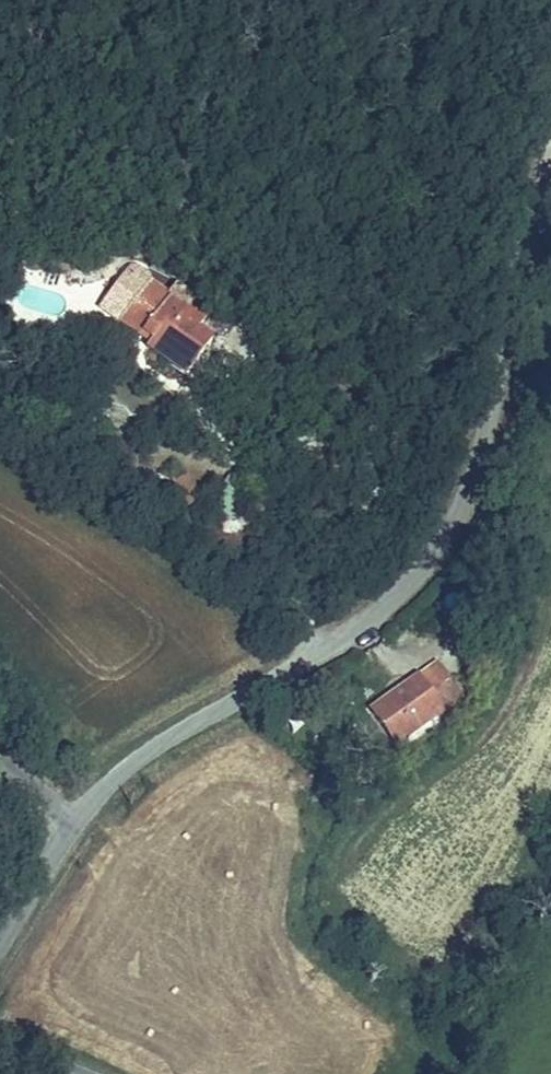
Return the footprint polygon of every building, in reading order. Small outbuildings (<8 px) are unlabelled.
[(204,325),(152,283),(121,321),(149,342),(148,347),(188,375),(213,344),(199,332),(204,325)] [(392,740),(453,695),(434,663),(373,708),(392,740)]
